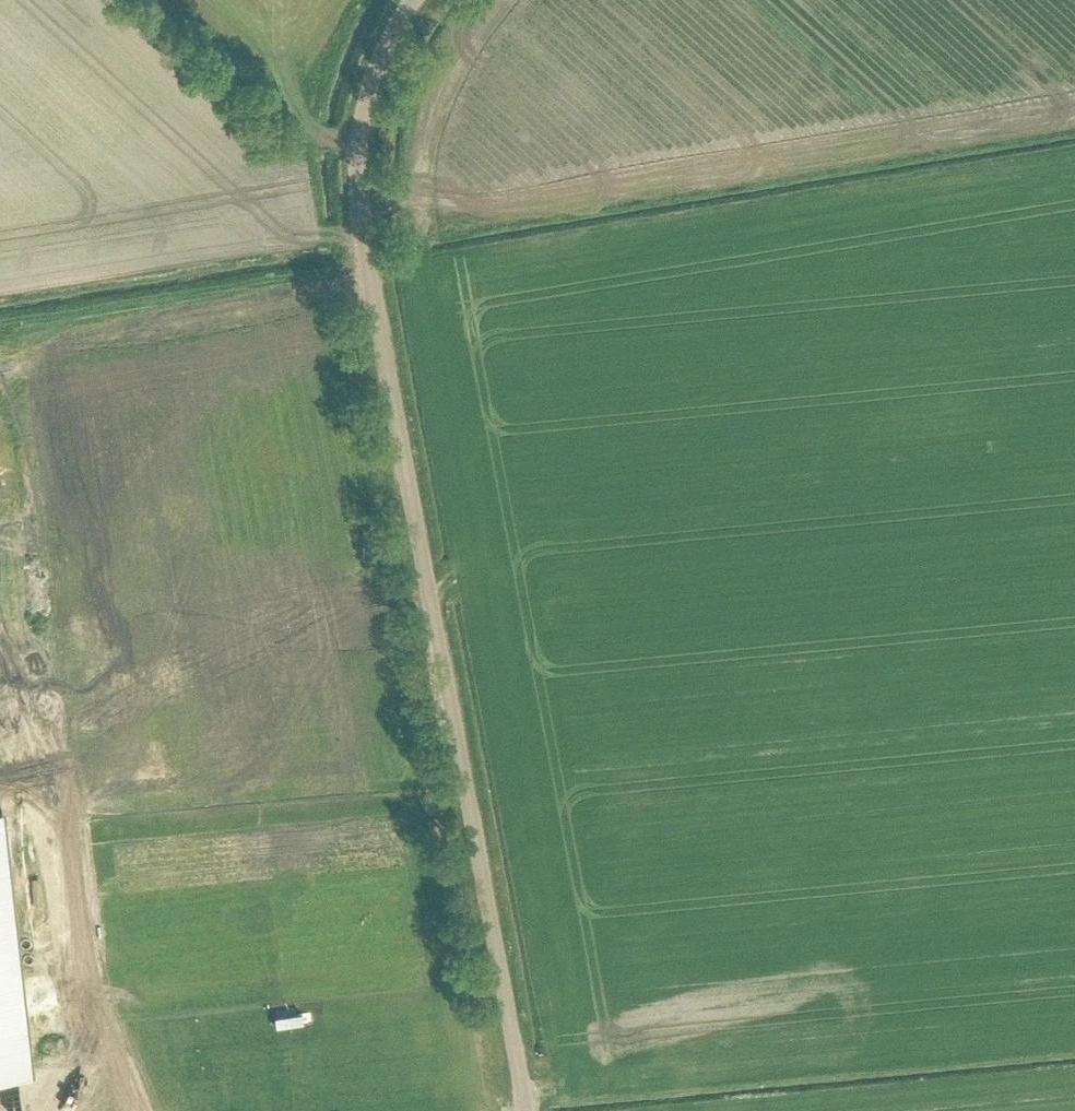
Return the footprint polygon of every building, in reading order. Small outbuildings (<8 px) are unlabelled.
[(31,1069),(4,810),(0,810),(0,1073),(31,1069)]
